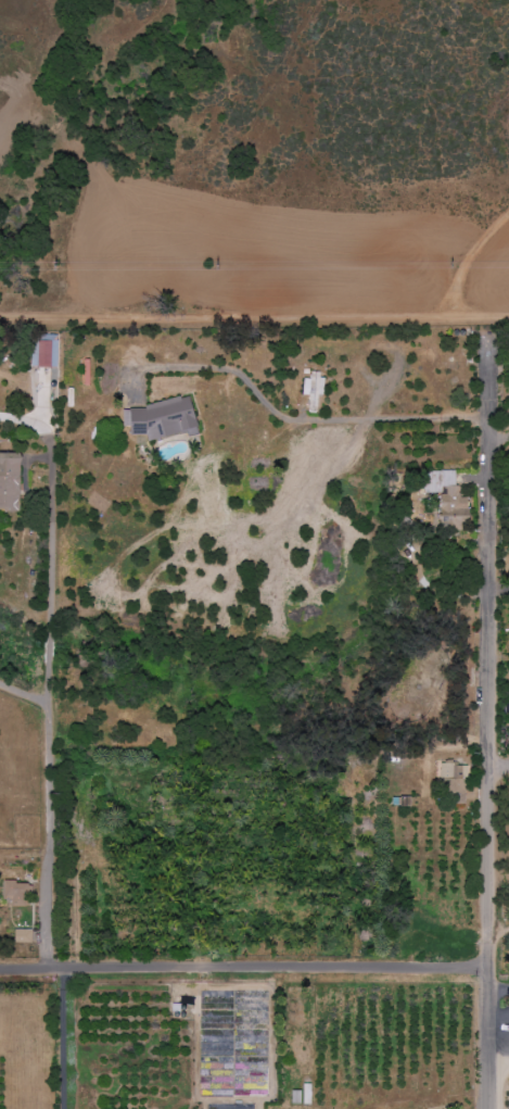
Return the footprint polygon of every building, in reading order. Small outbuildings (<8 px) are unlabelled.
[(38,367),(51,367),(52,341),(39,341),(38,367)] [(323,372),(306,372),(305,395),(308,395),(308,412),(317,412),(318,395),(322,395),(323,372)] [(198,429),(190,395),(121,412),(125,428),(129,427),(132,438),(147,434),(149,441),(198,429)] [(20,512),(21,454),(0,453),(0,511),(20,512)] [(442,516),(467,516),(467,498),(457,498),(456,470),(441,470),(441,486),(442,516)] [(455,778),(455,803),(465,803),(466,764),(440,763),(439,778),(455,778)] [(4,904),(29,904),(30,884),(5,883),(4,904)] [(32,943),(32,930),(14,930),(14,943),(32,943)] [(291,1092),(291,1105),(311,1104),(310,1084),(301,1085),(302,1091),(291,1092)]
